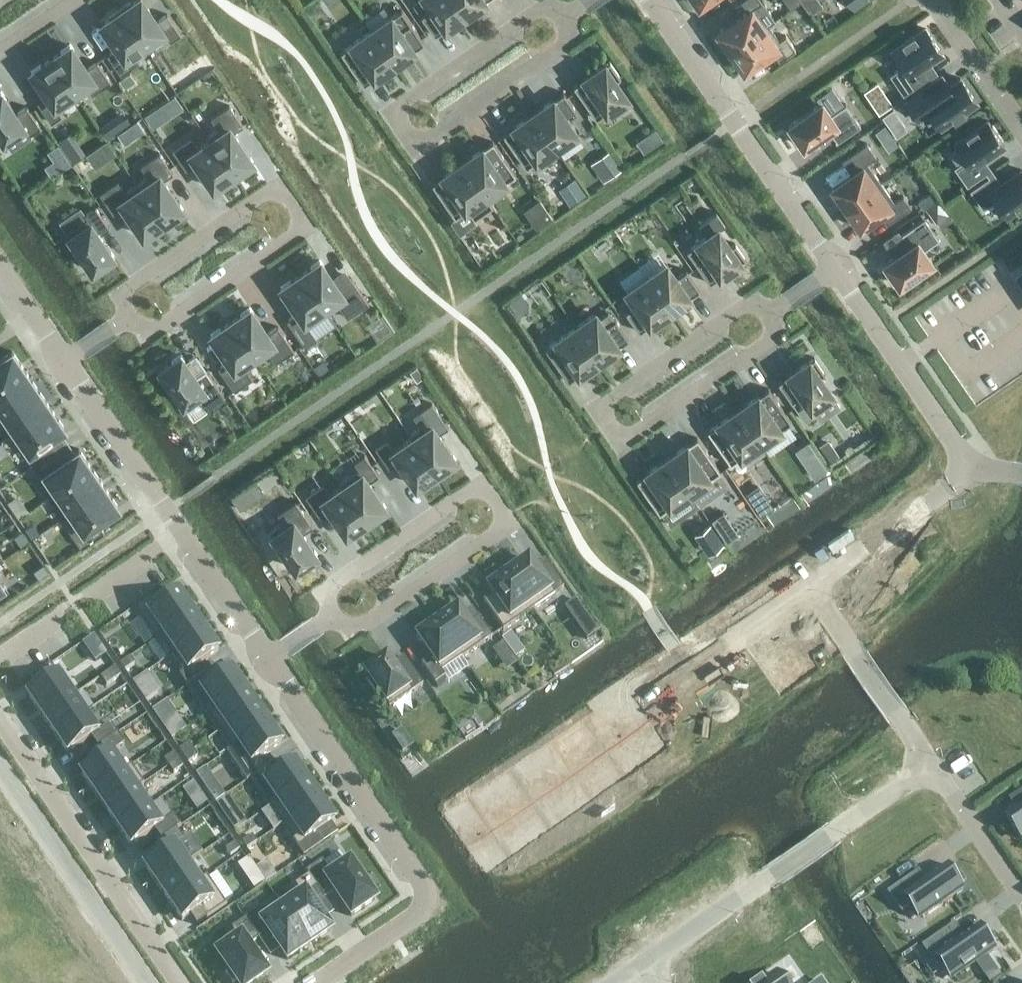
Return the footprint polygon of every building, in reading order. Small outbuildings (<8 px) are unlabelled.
[(143,44),(163,31),(169,40),(180,33),(166,12),(155,19),(142,0),(133,0),(130,2),(129,0),(118,7),(143,44)] [(411,2),(420,16),(434,35),(464,14),(454,0),(414,0),(411,2)] [(464,14),(485,0),(454,0),(464,14)] [(716,31),(730,51),(768,24),(774,20),(762,2),(761,0),(740,0),(734,4),(741,14),(716,31)] [(120,73),(139,61),(132,51),(143,44),(118,7),(108,14),(110,16),(100,23),(116,46),(107,53),(120,73)] [(424,43),(410,23),(401,10),(390,17),(365,34),(388,67),(424,43)] [(768,24),(730,51),(744,70),(772,51),(779,61),(788,54),(768,24)] [(941,52),(926,29),(915,36),(913,34),(902,42),(903,43),(892,51),(902,66),(891,75),(903,94),(926,79),(918,68),(941,52)] [(388,67),(365,34),(340,51),(363,85),(388,67)] [(70,45),(51,58),(74,92),(85,85),(92,94),(110,82),(96,61),(86,68),(70,45)] [(51,58),(31,71),(47,95),(37,102),(51,122),(61,115),(55,106),(74,92),(51,58)] [(627,97),(615,80),(620,76),(609,60),(573,85),(596,119),(627,97)] [(166,95),(183,83),(174,70),(157,81),(166,95)] [(124,88),(135,80),(129,72),(118,80),(124,88)] [(880,74),(865,84),(880,107),(894,97),(880,74)] [(930,110),(941,126),(952,118),(954,121),(965,113),(964,111),(976,103),(960,79),(949,86),(941,75),(906,99),(918,118),(930,110)] [(40,127),(26,106),(15,113),(1,92),(0,92),(0,136),(3,141),(24,126),(29,134),(40,127)] [(527,117),(550,150),(575,133),(566,120),(577,112),(563,92),(527,117)] [(831,114),(822,99),(785,124),(790,131),(789,132),(798,144),(801,142),(804,147),(830,130),(837,140),(859,125),(845,104),(831,114)] [(235,130),(242,125),(228,105),(210,117),(218,128),(207,136),(208,138),(235,177),(257,162),(235,130)] [(887,125),(897,118),(891,110),(881,117),(887,125)] [(550,150),(527,117),(502,134),(525,167),(550,150)] [(108,139),(118,132),(109,119),(99,126),(108,139)] [(137,120),(130,124),(137,134),(144,130),(137,120)] [(639,132),(647,144),(667,132),(659,120),(639,132)] [(966,136),(955,143),(965,159),(953,167),(966,186),(988,171),(981,160),(1004,144),(1001,140),(1002,139),(992,124),(991,125),(988,121),(977,128),(976,126),(965,134),(966,136)] [(81,130),(69,135),(77,154),(89,149),(81,130)] [(208,138),(196,146),(190,137),(171,149),(185,170),(194,164),(213,192),(235,177),(208,138)] [(462,162),(492,206),(492,205),(485,195),(515,174),(492,141),(462,162)] [(876,157),(867,143),(842,160),(852,174),(831,188),(833,191),(830,193),(839,206),(842,204),(844,208),(881,182),(867,163),(876,157)] [(621,170),(609,151),(594,161),(606,180),(621,170)] [(147,176),(137,183),(165,225),(187,210),(165,177),(172,173),(158,153),(140,165),(147,176)] [(492,206),(462,162),(431,183),(454,216),(466,208),(473,218),(492,206)] [(1021,170),(999,186),(991,174),(969,189),(982,208),(994,200),(1004,216),(1015,208),(1017,210),(1021,206),(1021,170)] [(585,194),(573,178),(558,188),(570,205),(585,194)] [(881,182),(844,208),(846,209),(843,211),(852,224),(855,223),(857,226),(882,209),(889,219),(909,205),(902,195),(893,201),(881,182)] [(165,225),(137,183),(117,197),(109,186),(99,193),(113,213),(121,208),(143,240),(165,225)] [(928,193),(915,202),(920,211),(934,202),(928,193)] [(523,210),(536,229),(552,217),(539,199),(523,210)] [(66,232),(67,234),(65,235),(92,274),(118,257),(101,233),(109,228),(95,207),(84,214),(87,218),(66,232)] [(898,288),(934,263),(924,248),(938,239),(924,218),(901,234),(908,244),(880,263),(884,269),(882,270),(892,285),(894,283),(898,288)] [(734,242),(729,246),(717,228),(686,250),(709,283),(745,258),(734,242)] [(343,268),(334,274),(321,256),(299,271),(326,310),(336,303),(346,318),(367,303),(343,268)] [(666,264),(646,277),(669,311),(699,290),(686,270),(675,277),(666,264)] [(299,271),(277,286),(296,313),(286,320),(304,346),(316,338),(306,324),(326,310),(299,271)] [(628,293),(617,301),(625,312),(639,332),(669,311),(646,277),(627,291),(628,293)] [(527,309),(528,304),(520,293),(508,302),(518,315),(527,309)] [(251,304),(229,319),(256,358),(266,351),(274,363),(293,350),(277,326),(269,331),(251,304)] [(595,313),(575,327),(598,360),(628,339),(615,319),(607,308),(597,316),(595,313)] [(229,319),(207,334),(226,361),(217,367),(233,390),(251,378),(244,366),(256,358),(229,319)] [(575,327),(545,347),(568,380),(598,360),(575,327)] [(0,358),(0,388),(25,370),(18,361),(13,353),(11,351),(0,358)] [(196,395),(206,409),(224,397),(205,369),(195,375),(180,353),(160,366),(185,403),(196,395)] [(783,373),(785,376),(777,382),(791,401),(799,396),(810,412),(836,394),(822,374),(824,373),(813,357),(811,358),(809,355),(783,373)] [(417,366),(410,371),(417,380),(423,376),(417,366)] [(0,388),(0,410),(3,413),(38,389),(37,388),(31,380),(25,370),(0,388)] [(737,409),(760,443),(791,422),(768,388),(737,409)] [(38,389),(3,413),(15,432),(51,408),(44,399),(39,391),(38,389)] [(420,426),(409,433),(410,435),(437,475),(459,460),(440,432),(448,427),(431,402),(412,415),(420,426)] [(15,432),(11,434),(32,465),(55,449),(48,439),(64,428),(63,426),(57,418),(51,408),(15,432)] [(760,443),(737,409),(707,430),(730,464),(760,443)] [(858,462),(881,449),(870,430),(847,443),(858,462)] [(410,435),(391,449),(385,440),(374,447),(388,468),(396,462),(415,490),(437,475),(410,435)] [(697,438),(666,458),(689,492),(720,471),(697,438)] [(838,454),(828,439),(818,445),(829,461),(838,454)] [(807,441),(794,450),(813,478),(826,469),(807,441)] [(55,449),(32,465),(46,486),(52,494),(91,467),(85,459),(80,451),(78,449),(62,459),(55,449)] [(358,469),(339,482),(340,483),(368,523),(390,507),(371,480),(378,475),(364,455),(353,462),(358,469)] [(689,492),(666,458),(636,479),(659,513),(689,492)] [(52,494),(48,497),(62,518),(70,512),(105,488),(98,478),(93,469),(92,468),(91,467),(52,494)] [(315,488),(304,496),(318,516),(327,510),(346,538),(368,523),(340,483),(328,492),(321,483),(315,488)] [(77,522),(68,529),(81,548),(104,532),(97,521),(118,507),(117,505),(111,497),(105,488),(70,512),(77,522)] [(773,508),(761,491),(748,500),(760,517),(773,508)] [(269,530),(270,533),(268,534),(295,573),(321,555),(304,531),(312,526),(294,501),(277,513),(282,521),(269,530)] [(736,531),(723,515),(713,523),(725,539),(736,531)] [(25,527),(32,537),(39,533),(32,523),(25,527)] [(28,540),(21,530),(14,535),(21,545),(28,540)] [(723,542),(715,531),(704,539),(712,550),(723,542)] [(529,557),(506,572),(532,610),(562,590),(543,561),(535,567),(529,557)] [(43,563),(33,570),(38,577),(48,570),(43,563)] [(484,588),(490,597),(482,603),(501,631),(532,610),(506,572),(484,588)] [(153,596),(133,609),(155,642),(159,639),(157,636),(191,613),(177,593),(160,606),(153,596)] [(477,618),(469,624),(457,606),(435,622),(461,658),(491,638),(477,618)] [(191,613),(157,636),(159,639),(170,655),(204,632),(191,613)] [(435,622),(413,637),(429,659),(420,665),(433,685),(443,678),(440,673),(461,658),(435,622)] [(204,632),(170,655),(183,674),(179,676),(186,687),(206,674),(199,664),(217,652),(204,632)] [(667,697),(653,706),(683,749),(696,740),(706,753),(772,708),(763,695),(776,686),(746,644),(733,652),(724,639),(657,684),(667,697)] [(388,655),(362,673),(386,708),(412,690),(421,684),(403,658),(394,664),(388,655)] [(130,658),(120,665),(124,672),(134,665),(130,658)] [(37,689),(27,696),(40,715),(70,695),(50,666),(31,679),(37,689)] [(115,668),(100,678),(106,687),(121,677),(115,668)] [(206,674),(186,687),(205,715),(243,690),(231,671),(227,674),(213,684),(206,674)] [(145,674),(132,683),(145,702),(158,693),(145,674)] [(243,690),(205,715),(218,734),(256,708),(243,690)] [(70,695),(40,715),(54,735),(84,714),(83,713),(70,695)] [(165,703),(152,712),(171,740),(184,731),(165,703)] [(256,708),(218,734),(230,751),(230,752),(268,726),(256,708)] [(84,714),(54,735),(67,754),(90,738),(97,748),(117,735),(110,725),(101,731),(88,712),(84,715),(84,714)] [(230,751),(226,754),(246,783),(250,780),(249,780),(265,769),(259,759),(281,744),(268,726),(230,752),(230,751)] [(100,761),(81,774),(93,792),(123,772),(111,754),(124,745),(117,735),(97,748),(93,750),(100,761)] [(188,744),(178,751),(183,757),(193,751),(188,744)] [(187,764),(197,757),(193,751),(183,757),(187,764)] [(174,754),(164,761),(168,768),(178,761),(174,754)] [(173,774),(183,767),(178,761),(168,768),(173,774)] [(265,769),(249,780),(250,780),(270,809),(307,783),(294,764),(276,776),(269,766),(265,769)] [(123,772),(93,792),(105,811),(139,787),(140,788),(143,785),(131,766),(123,772)] [(215,804),(224,797),(215,783),(205,789),(215,804)] [(307,783),(270,809),(283,829),(321,803),(307,783)] [(139,787),(105,811),(118,829),(152,806),(140,788),(139,787)] [(196,810),(207,803),(202,796),(191,804),(196,810)] [(225,797),(215,804),(234,832),(244,826),(225,797)] [(321,803),(283,829),(303,858),(323,844),(316,834),(331,824),(334,822),(321,803)] [(152,806),(118,829),(130,847),(154,831),(160,841),(176,830),(180,827),(173,817),(164,823),(152,806)] [(1017,812),(1008,819),(1021,839),(1021,809),(1017,812)] [(163,854),(144,867),(156,885),(190,862),(178,844),(183,841),(176,830),(160,841),(156,843),(163,854)] [(252,837),(242,843),(246,850),(256,843),(252,837)] [(235,844),(225,851),(229,857),(239,850),(235,844)] [(249,859),(237,867),(244,877),(255,869),(249,859)] [(321,862),(305,873),(308,877),(322,897),(332,890),(335,893),(351,917),(375,901),(368,892),(372,889),(364,878),(361,881),(346,860),(328,872),(321,862)] [(190,862),(156,885),(169,903),(203,880),(202,880),(190,862)] [(917,873),(886,895),(900,915),(912,907),(920,918),(961,889),(946,867),(924,883),(917,873)] [(203,880),(169,903),(181,922),(199,910),(206,919),(226,906),(206,877),(202,880),(203,880)] [(294,895),(280,905),(282,909),(283,909),(308,946),(330,931),(323,921),(314,908),(324,900),(322,897),(308,877),(290,889),(294,895)] [(263,908),(244,921),(258,941),(258,940),(268,933),(280,951),(287,961),(308,946),(283,909),(282,909),(270,917),(270,918),(263,908)] [(217,954),(228,971),(225,974),(231,982),(235,982),(236,982),(254,982),(266,975),(247,948),(258,941),(244,921),(225,934),(232,944),(217,954)] [(949,929),(923,948),(933,962),(939,957),(946,967),(946,966),(955,979),(975,964),(976,965),(989,955),(995,951),(987,939),(987,938),(980,928),(965,938),(956,925),(949,929)]
